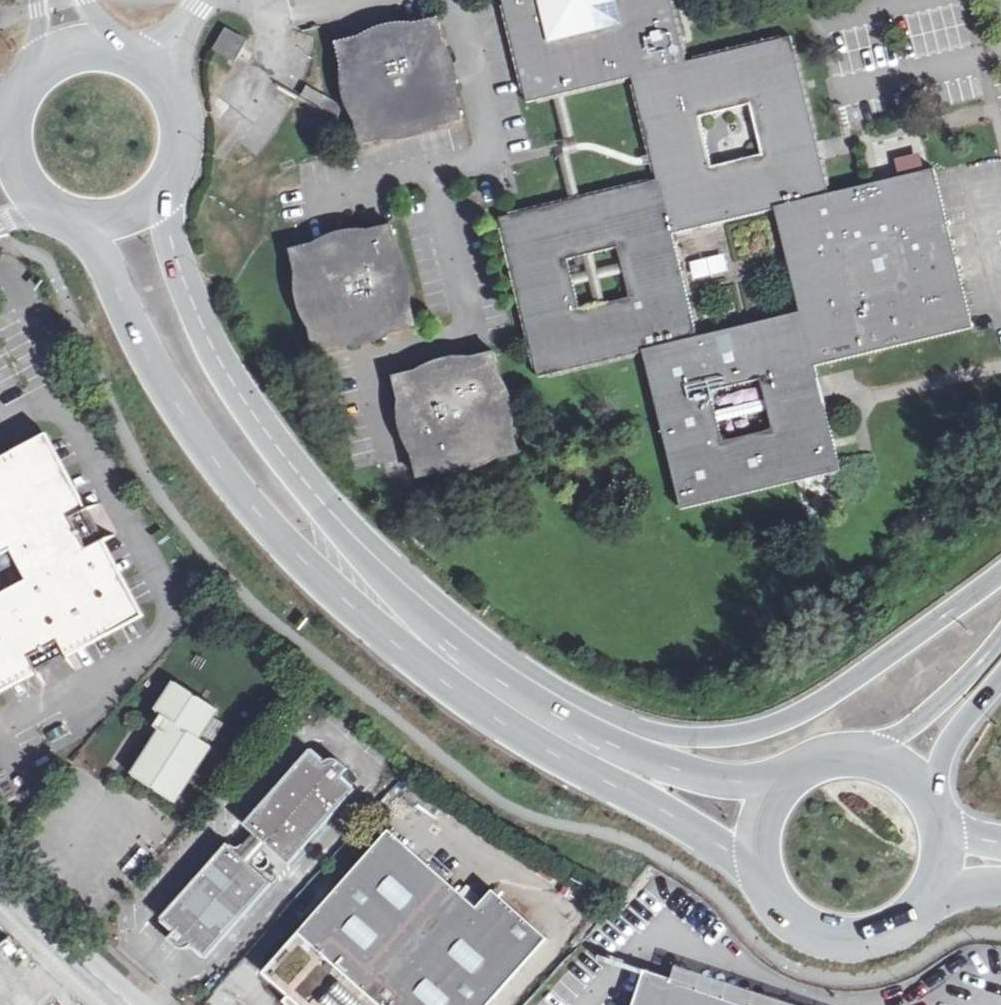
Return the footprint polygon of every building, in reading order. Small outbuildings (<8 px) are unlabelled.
[(528,102),(560,95),(632,77),(688,63),(679,27),(672,0),(502,0),(528,102)] [(360,136),(362,145),(371,143),(370,140),(453,120),(453,123),(462,120),(460,110),(457,111),(437,29),(440,28),(438,20),(428,22),(429,25),(348,45),(347,43),(338,45),(340,54),(344,53),(364,135),(360,136)] [(247,41),(228,30),(215,50),(235,61),(247,41)] [(815,136),(791,37),(688,63),(632,77),(658,180),(671,234),(776,208),(830,194),(822,162),(815,136)] [(322,97),(306,88),(301,97),(317,106),(322,97)] [(343,106),(326,97),(320,107),(337,117),(343,106)] [(894,158),(898,172),(923,165),(919,152),(894,158)] [(802,312),(815,367),(974,327),(935,170),(870,184),(830,194),(776,208),(802,312)] [(575,201),(500,219),(526,326),(539,378),(642,352),(698,338),(671,234),(658,180),(575,201)] [(314,342),(316,350),(324,348),(323,345),(406,325),(407,329),(416,326),(413,317),(411,318),(391,236),(394,235),(392,226),(383,228),(383,231),(301,251),(300,247),(291,249),(294,259),(297,258),(317,341),(314,342)] [(841,470),(825,406),(815,367),(802,312),(698,338),(642,352),(681,510),(841,470)] [(417,468),(419,476),(427,475),(427,473),(510,452),(511,455),(520,453),(518,443),(515,444),(494,361),(497,360),(495,351),(485,354),(485,356),(403,377),(402,374),(394,376),(396,385),(399,384),(420,467),(417,468)] [(30,656),(34,664),(64,647),(60,640),(120,609),(35,449),(0,467),(0,672),(30,656)] [(166,726),(134,774),(152,786),(155,782),(160,786),(158,789),(176,801),(212,745),(200,737),(218,708),(199,696),(197,700),(192,698),(195,693),(177,682),(158,710),(163,713),(158,721),(166,726)] [(310,750),(246,824),(291,864),(356,789),(341,776),(349,768),(337,759),(331,758),(326,762),(310,750)] [(291,864),(246,824),(228,844),(273,883),(291,864)] [(548,934),(492,885),(477,902),(388,825),(332,889),(319,878),(305,895),(317,905),(252,979),(282,1004),(486,1004),(548,934)] [(192,945),(207,958),(273,883),(228,844),(162,919),(176,932),(170,939),(181,949),(188,949),(192,945)] [(646,970),(634,1004),(753,1004),(646,970)] [(204,1004),(226,1004),(234,993),(219,983),(204,1004)]
